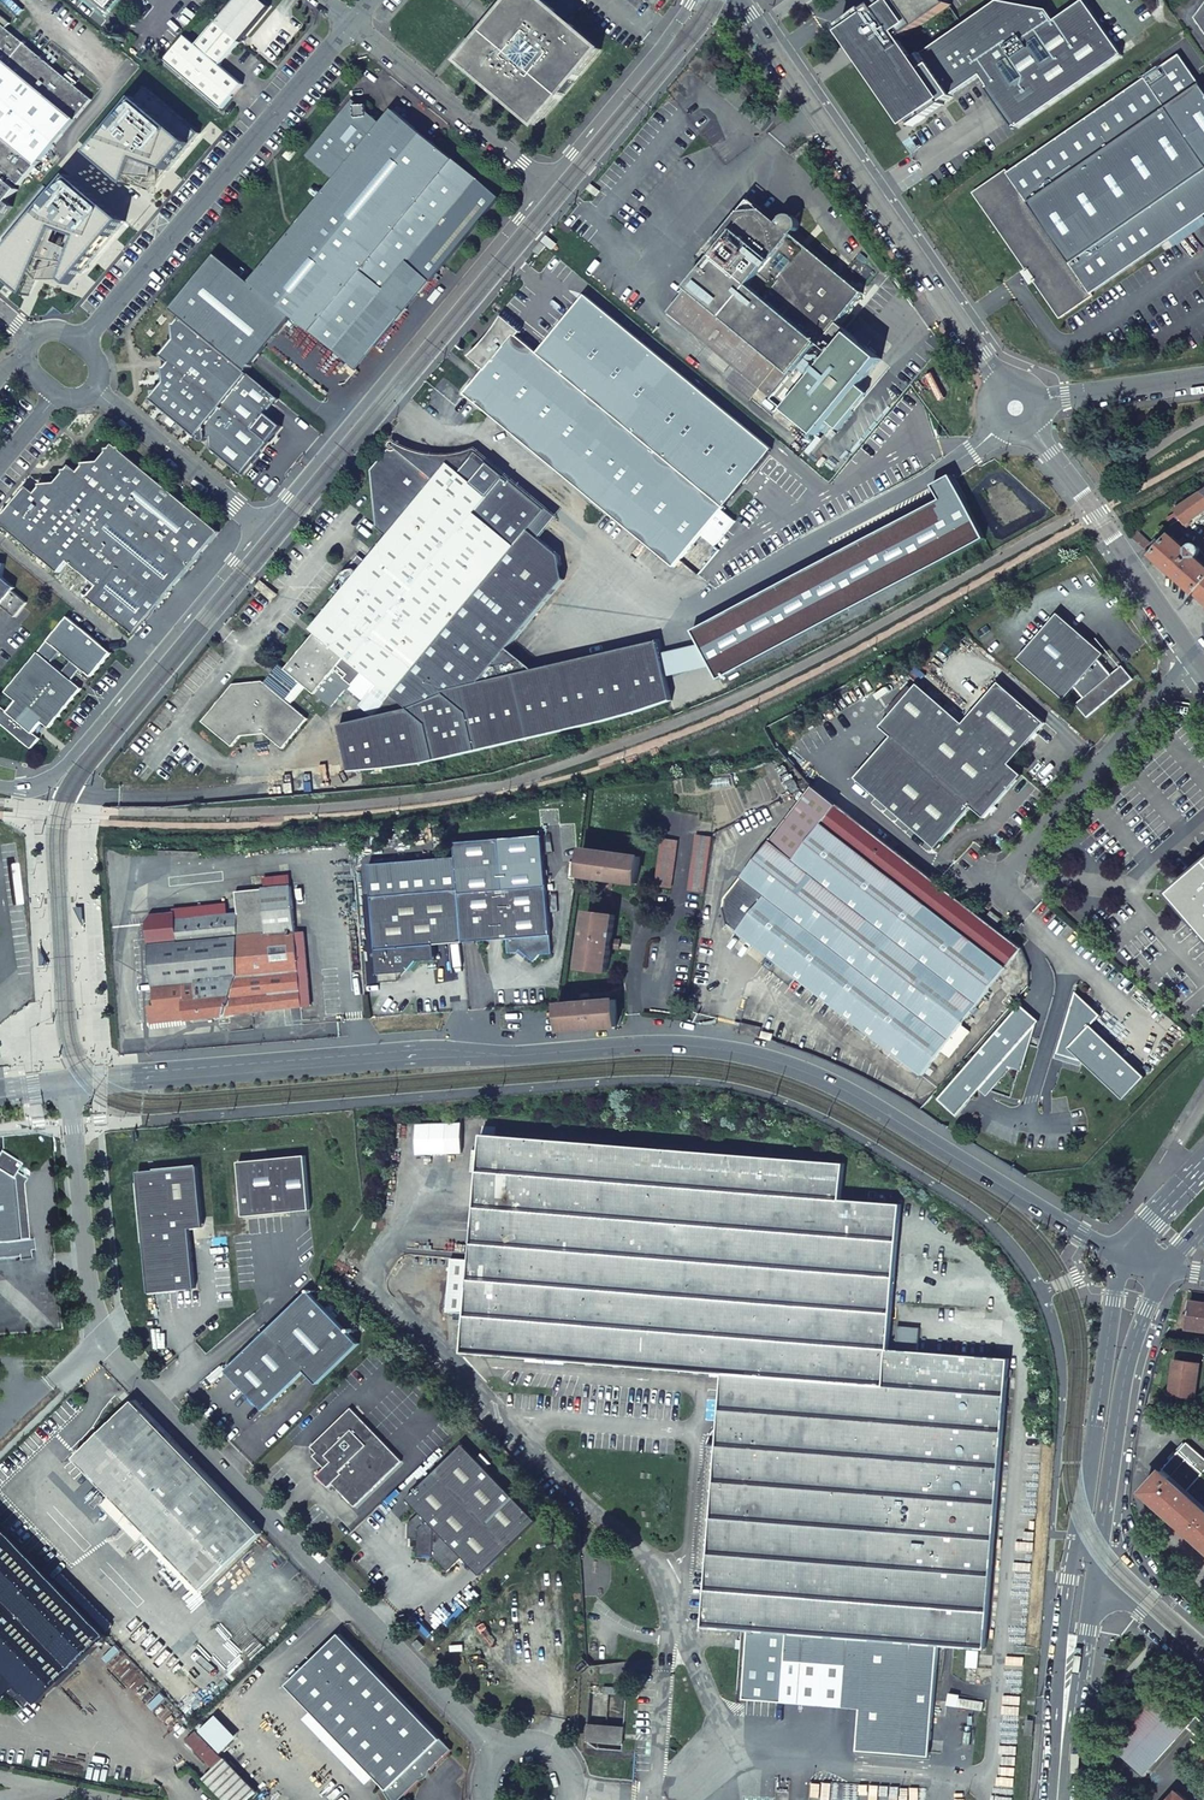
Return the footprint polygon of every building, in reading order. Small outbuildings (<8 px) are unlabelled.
[(110,9),(117,0),(99,0),(110,9)] [(246,84),(222,65),(245,37),(271,5),(265,0),(234,0),(196,46),(190,40),(169,65),(224,110),(238,93),(246,84)] [(546,0),(510,0),(459,61),(538,127),(604,48),(546,0)] [(1085,2),(1056,22),(1048,11),(1000,2),(914,61),(900,41),(952,6),(948,0),(884,0),(876,6),(877,6),(867,12),(866,11),(844,26),(863,55),(860,57),(908,127),(911,125),(913,128),(927,118),(925,116),(953,98),(952,96),(982,76),(1017,129),(1122,57),(1085,2)] [(1194,20),(1203,37),(1203,7),(1194,20)] [(10,176),(14,180),(21,186),(92,100),(6,29),(11,23),(0,15),(0,168),(10,176)] [(979,195),(1061,315),(1203,217),(1203,94),(1179,58),(979,195)] [(147,96),(103,151),(138,182),(149,161),(177,170),(200,142),(147,96)] [(291,315),(334,351),(407,263),(431,282),(500,198),(395,110),(383,125),(373,116),(368,117),(367,105),(355,106),(356,118),(352,123),(345,117),(334,131),(333,130),(321,144),(323,146),(312,160),(337,181),(251,284),(291,315)] [(293,147),(285,157),(290,161),(299,152),(293,147)] [(14,207),(8,203),(19,190),(11,183),(14,180),(10,176),(0,188),(0,224),(14,207)] [(136,218),(82,177),(5,269),(40,294),(49,275),(74,264),(80,267),(76,279),(83,285),(136,218)] [(731,249),(763,210),(751,200),(708,252),(715,257),(724,247),(727,246),(731,249)] [(715,257),(669,312),(738,370),(762,389),(816,435),(828,422),(837,430),(852,412),(843,404),(855,389),(881,359),(838,324),(863,293),(794,236),(797,231),(798,231),(799,229),(800,227),(800,224),(799,222),(798,220),(797,218),(794,216),(791,215),(787,215),(783,218),(782,218),(783,219),(779,223),(763,210),(731,249),(727,246),(724,247),(715,257)] [(542,241),(552,250),(557,244),(547,236),(542,241)] [(541,242),(534,251),(539,255),(546,246),(541,242)] [(181,318),(245,371),(291,315),(251,284),(216,256),(171,310),(181,318)] [(358,371),(431,282),(407,263),(334,351),(358,371)] [(504,314),(471,354),(491,370),(472,394),(677,563),(772,449),(585,294),(540,348),(522,334),(525,331),(504,314)] [(245,371),(181,318),(176,324),(176,326),(177,326),(177,328),(176,328),(177,337),(174,341),(172,340),(170,340),(169,340),(167,342),(166,345),(166,346),(167,348),(164,352),(166,354),(166,356),(163,360),(164,366),(166,368),(165,368),(167,382),(165,382),(153,396),(154,397),(155,398),(154,402),(158,405),(197,437),(199,435),(200,436),(199,439),(200,440),(201,441),(203,442),(205,441),(206,440),(207,439),(207,438),(210,437),(211,449),(242,475),(282,426),(267,414),(279,399),(245,371)] [(762,389),(738,370),(729,381),(752,401),(762,389)] [(855,389),(843,404),(852,412),(865,397),(855,389)] [(92,598),(134,636),(152,614),(221,533),(117,445),(112,449),(108,449),(108,453),(101,462),(85,462),(85,465),(81,472),(72,466),(69,471),(65,471),(66,474),(59,483),(42,484),(42,487),(37,493),(29,487),(7,514),(3,514),(3,517),(0,523),(61,573),(71,561),(101,586),(92,598)] [(532,677),(509,656),(570,583),(561,576),(567,568),(565,559),(540,538),(530,530),(547,510),(477,453),(460,473),(449,463),(436,479),(398,448),(396,449),(394,450),(392,450),(390,449),(372,470),(377,527),(389,537),(368,562),(359,555),(331,589),(339,596),(331,606),(469,720),(395,754),(356,766),(357,770),(391,768),(428,763),(613,723),(648,714),(678,704),(663,644),(532,677)] [(1175,509),(1181,519),(1179,521),(1182,526),(1184,524),(1186,525),(1203,511),(1203,490),(1175,509)] [(547,510),(530,530),(540,538),(556,518),(547,510)] [(1194,593),(1203,603),(1203,568),(1195,560),(1200,554),(1201,553),(1200,550),(1199,547),(1198,546),(1195,546),(1194,547),(1187,540),(1184,540),(1179,545),(1171,537),(1152,556),(1194,593)] [(1,609),(14,618),(26,602),(15,593),(18,588),(5,577),(7,565),(0,565),(0,610),(1,609)] [(261,581),(256,587),(272,600),(277,594),(261,581)] [(331,606),(312,629),(317,633),(346,658),(364,673),(351,689),(364,700),(370,692),(385,704),(378,715),(343,724),(356,766),(395,754),(469,720),(331,606)] [(1086,719),(1133,680),(1122,667),(1111,676),(1099,661),(1104,655),(1092,644),(1058,614),(1017,660),(1063,701),(1074,689),(1083,699),(1075,706),(1086,719)] [(67,617),(5,692),(15,701),(6,712),(0,707),(0,725),(30,750),(39,739),(33,734),(37,729),(42,723),(48,729),(82,689),(72,681),(81,670),(91,678),(112,654),(67,617)] [(346,658),(317,633),(286,669),(283,667),(277,674),(274,672),(273,673),(293,689),(300,681),(316,694),(346,658)] [(1092,644),(1104,655),(1107,652),(1097,639),(1092,644)] [(293,689),(273,673),(271,676),(273,678),(268,685),(263,681),(233,684),(202,722),(232,747),(241,736),(265,734),(283,749),(308,719),(285,699),(293,689)] [(913,737),(867,790),(935,850),(972,809),(984,820),(1021,777),(1009,766),(1045,725),(999,684),(963,725),(918,686),(890,717),(913,737)] [(855,780),(867,790),(913,737),(890,717),(880,729),(892,739),(855,780)] [(786,784),(793,793),(800,789),(794,780),(786,784)] [(813,787),(775,837),(798,855),(837,806),(813,787)] [(762,902),(738,932),(770,957),(764,965),(791,985),(797,978),(923,1076),(994,984),(1004,991),(1018,972),(1009,965),(1021,949),(837,806),(798,855),(775,837),(743,878),(763,894),(758,899),(762,902)] [(713,835),(697,834),(689,890),(705,892),(713,835)] [(662,838),(655,885),(672,887),(678,840),(662,838)] [(614,881),(637,884),(641,857),(584,849),(581,876),(604,879),(603,888),(614,881)] [(463,942),(458,890),(456,856),(369,864),(380,982),(399,981),(399,979),(398,972),(405,965),(408,968),(410,970),(418,961),(436,960),(435,945),(463,942)] [(1188,899),(1181,904),(1203,930),(1203,867),(1183,885),(1188,891),(1188,899)] [(743,878),(726,898),(725,908),(728,924),(738,932),(762,902),(758,899),(763,894),(743,878)] [(1183,885),(1173,894),(1181,904),(1188,899),(1188,891),(1183,885)] [(221,916),(148,924),(154,986),(149,986),(152,1024),(186,1021),(186,1023),(302,1007),(295,933),(291,886),(237,892),(238,914),(221,916)] [(547,886),(459,894),(464,942),(508,938),(509,952),(518,952),(521,949),(534,961),(540,954),(551,953),(548,901),(547,886)] [(81,907),(76,908),(85,925),(85,907),(81,907)] [(581,969),(608,972),(611,949),(620,940),(612,939),(615,916),(588,912),(581,969)] [(996,926),(1000,920),(990,912),(985,918),(996,926)] [(312,1006),(306,932),(295,933),(302,1007),(312,1006)] [(42,965),(50,965),(41,948),(42,965)] [(399,979),(408,968),(405,965),(398,972),(399,979)] [(1079,993),(1060,1054),(1085,1062),(1086,1059),(1127,1099),(1148,1077),(1094,1025),(1103,1016),(1079,993)] [(562,1032),(618,1028),(616,1000),(559,1005),(562,1032)] [(1022,1004),(939,1099),(959,1116),(1041,1021),(1022,1004)] [(739,1034),(759,1038),(762,1028),(742,1023),(739,1034)] [(774,1034),(763,1031),(761,1037),(772,1040),(774,1034)] [(496,1127),(484,1126),(483,1135),(495,1136),(496,1127)] [(709,1572),(705,1627),(750,1631),(745,1699),(784,1702),(787,1658),(789,1634),(852,1639),(938,1645),(986,1649),(1009,1359),(890,1350),(901,1205),(841,1200),(844,1164),(495,1136),(483,1135),(473,1260),(468,1314),(466,1314),(466,1318),(468,1319),(465,1353),(726,1374),(720,1446),(710,1445),(700,1571),(709,1572)] [(16,1258),(16,1261),(28,1260),(28,1252),(32,1252),(31,1241),(27,1241),(21,1186),(25,1181),(14,1173),(19,1166),(0,1153),(0,1259),(16,1258)] [(244,1217),(311,1211),(306,1156),(268,1160),(267,1157),(251,1159),(252,1161),(239,1162),(244,1217)] [(140,1195),(149,1293),(196,1288),(190,1228),(194,1228),(203,1217),(198,1166),(164,1169),(164,1167),(148,1169),(148,1171),(138,1172),(139,1179),(136,1179),(137,1195),(140,1195)] [(351,1242),(345,1252),(359,1261),(365,1251),(351,1242)] [(468,1314),(473,1260),(452,1259),(448,1312),(466,1314),(468,1314)] [(270,1331),(228,1371),(253,1398),(258,1403),(266,1411),(306,1372),(319,1385),(360,1344),(310,1292),(270,1331)] [(1187,1329),(1203,1331),(1203,1304),(1191,1302),(1187,1329)] [(1196,1400),(1201,1365),(1179,1362),(1177,1377),(1173,1377),(1171,1396),(1196,1400)] [(261,1534),(133,1401),(121,1413),(74,1458),(111,1497),(117,1490),(154,1528),(147,1534),(202,1591),(261,1534)] [(324,1469),(316,1476),(328,1488),(332,1484),(355,1507),(402,1461),(350,1408),(310,1447),(316,1453),(319,1456),(326,1457),(331,1462),(324,1469)] [(1203,1546),(1203,1474),(1203,1473),(1203,1458),(1187,1443),(1164,1470),(1165,1470),(1145,1493),(1203,1546)] [(463,1444),(407,1499),(420,1513),(408,1524),(408,1539),(411,1539),(418,1539),(418,1547),(417,1558),(433,1558),(447,1573),(462,1558),(480,1576),(537,1522),(463,1444)] [(319,1456),(316,1453),(313,1456),(324,1469),(331,1462),(326,1457),(319,1456)] [(101,1506),(137,1543),(147,1534),(154,1528),(117,1490),(111,1497),(101,1506)] [(4,1664),(13,1674),(41,1702),(109,1636),(0,1524),(0,1660),(4,1664)] [(375,1776),(390,1799),(399,1799),(451,1749),(339,1633),(286,1684),(375,1776)] [(852,1639),(789,1634),(787,1658),(784,1702),(861,1708),(867,1640),(852,1639)] [(420,1650),(424,1646),(419,1640),(414,1644),(420,1650)] [(867,1640),(861,1708),(857,1750),(930,1755),(938,1645),(867,1640)] [(13,1685),(7,1679),(13,1674),(4,1664),(0,1668),(0,1698),(13,1685)] [(604,1693),(627,1695),(627,1690),(619,1689),(620,1688),(605,1687),(604,1693)] [(1111,1745),(1144,1775),(1197,1716),(1164,1687),(1111,1745)] [(237,1738),(216,1716),(200,1731),(222,1753),(237,1738)] [(1027,1720),(1026,1735),(1033,1736),(1034,1721),(1027,1720)] [(623,1744),(625,1728),(589,1725),(587,1742),(623,1744)] [(187,1741),(214,1768),(223,1759),(197,1731),(187,1741)] [(1192,1755),(1203,1766),(1203,1743),(1192,1755)]
